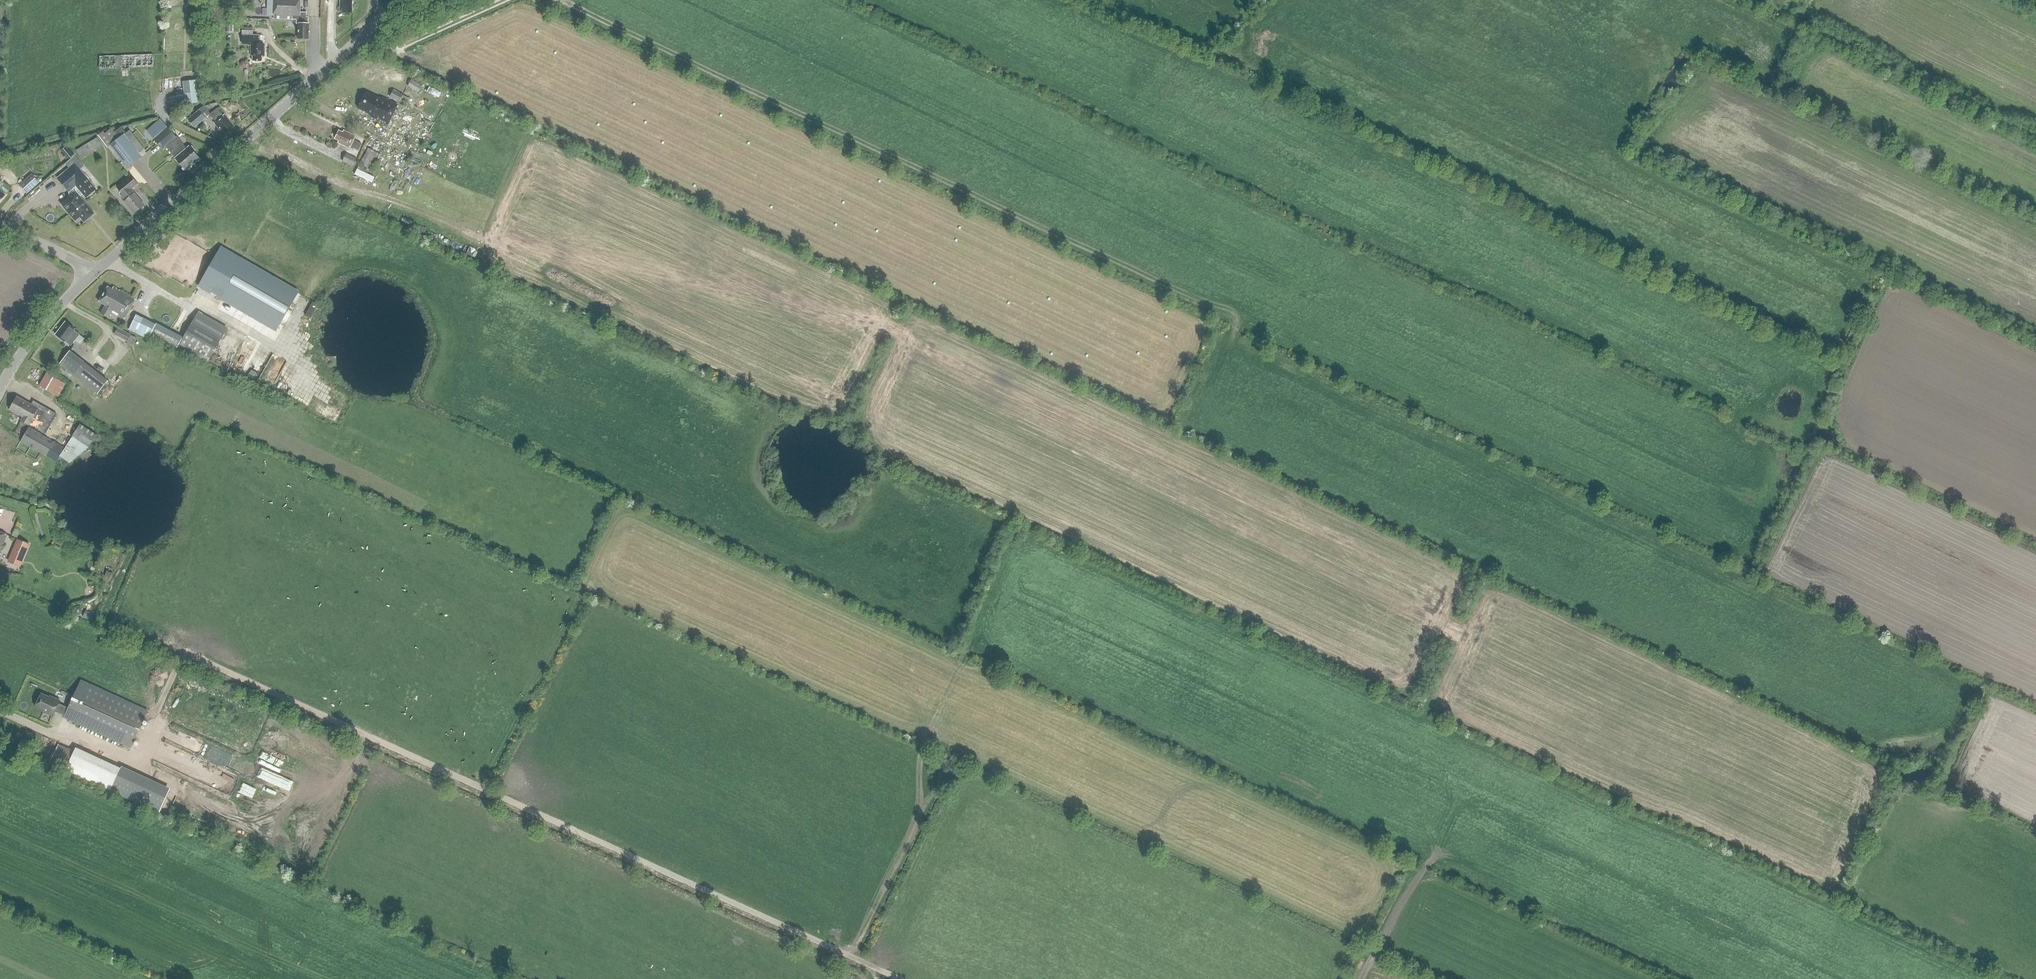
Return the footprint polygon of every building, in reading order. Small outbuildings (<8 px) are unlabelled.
[(273,18),(296,19),(296,23),(298,23),(298,38),(308,39),(308,23),(308,17),(306,17),(306,13),(300,12),(300,0),(274,0),(273,18)] [(339,9),(342,9),(342,12),(352,12),(352,0),(354,0),(340,0),(339,9)] [(250,55),(252,55),(252,60),(261,60),(261,56),(264,56),(264,44),(258,44),(258,35),(242,35),(242,44),(251,44),(250,55)] [(422,84),(411,78),(407,87),(417,93),(422,84)] [(184,81),(186,97),(188,97),(189,105),(202,103),(199,80),(184,81)] [(403,95),(403,94),(392,90),(388,97),(398,103),(399,102),(404,105),(408,98),(403,95)] [(371,117),(387,125),(397,105),(381,97),(380,99),(365,92),(358,108),(372,115),(371,117)] [(215,122),(214,123),(218,128),(220,127),(225,134),(234,126),(224,114),(222,115),(217,108),(209,115),(215,122)] [(187,119),(194,127),(205,118),(198,110),(187,119)] [(167,127),(153,139),(162,149),(165,147),(171,154),(175,158),(185,170),(199,158),(193,151),(195,150),(191,145),(189,147),(188,146),(185,149),(182,145),(167,127)] [(130,144),(136,139),(129,131),(119,139),(111,128),(99,137),(107,147),(110,145),(127,167),(140,157),(130,144)] [(338,140),(337,142),(349,148),(350,147),(358,150),(361,144),(353,140),(355,136),(343,130),(342,132),(338,130),(335,138),(338,140)] [(81,159),(102,147),(97,138),(76,150),(81,159)] [(380,155),(368,148),(359,164),(372,171),(380,155)] [(353,166),(356,159),(345,153),(342,161),(353,166)] [(69,168),(60,175),(71,189),(75,185),(85,197),(95,189),(79,169),(83,166),(74,155),(65,163),(69,168)] [(358,167),(355,175),(373,182),(376,175),(358,167)] [(39,182),(31,174),(20,184),(27,193),(39,182)] [(133,213),(144,205),(134,193),(130,189),(137,183),(131,176),(117,187),(127,199),(124,201),(133,213)] [(67,210),(70,212),(69,215),(71,217),(73,217),(75,218),(79,214),(84,220),(92,213),(75,193),(63,204),(64,206),(63,208),(65,210),(67,210)] [(211,291),(215,285),(225,291),(221,297),(276,329),(297,292),(220,249),(200,285),(211,291)] [(117,315),(124,319),(135,299),(113,287),(112,289),(107,286),(98,301),(105,305),(100,313),(108,318),(112,310),(118,313),(117,315)] [(198,312),(192,323),(183,338),(181,337),(180,341),(178,345),(206,362),(219,339),(226,328),(198,312)] [(74,329),(65,322),(55,334),(64,341),(65,341),(70,346),(80,334),(74,329)] [(180,341),(181,337),(156,324),(149,337),(175,350),(178,345),(180,341)] [(130,335),(117,328),(113,335),(127,342),(130,335)] [(59,363),(97,393),(107,381),(69,351),(59,363)] [(58,396),(65,384),(46,373),(39,386),(58,396)] [(45,433),(56,414),(33,400),(31,404),(17,396),(9,409),(22,417),(20,420),(28,425),(29,424),(36,428),(45,433)] [(89,445),(96,435),(80,424),(73,434),(89,445)] [(55,461),(63,447),(28,427),(20,441),(55,461)] [(22,560),(29,543),(18,539),(16,545),(19,546),(14,557),(22,560)] [(60,700),(53,697),(53,699),(41,693),(35,707),(43,710),(43,711),(53,716),(55,711),(64,716),(63,717),(131,747),(147,710),(80,680),(68,707),(59,703),(60,700)] [(66,768),(69,761),(54,754),(50,761),(66,768)] [(159,813),(170,788),(121,766),(110,790),(159,813)] [(1956,774),(1952,783),(1968,789),(1971,781),(1956,774)]
